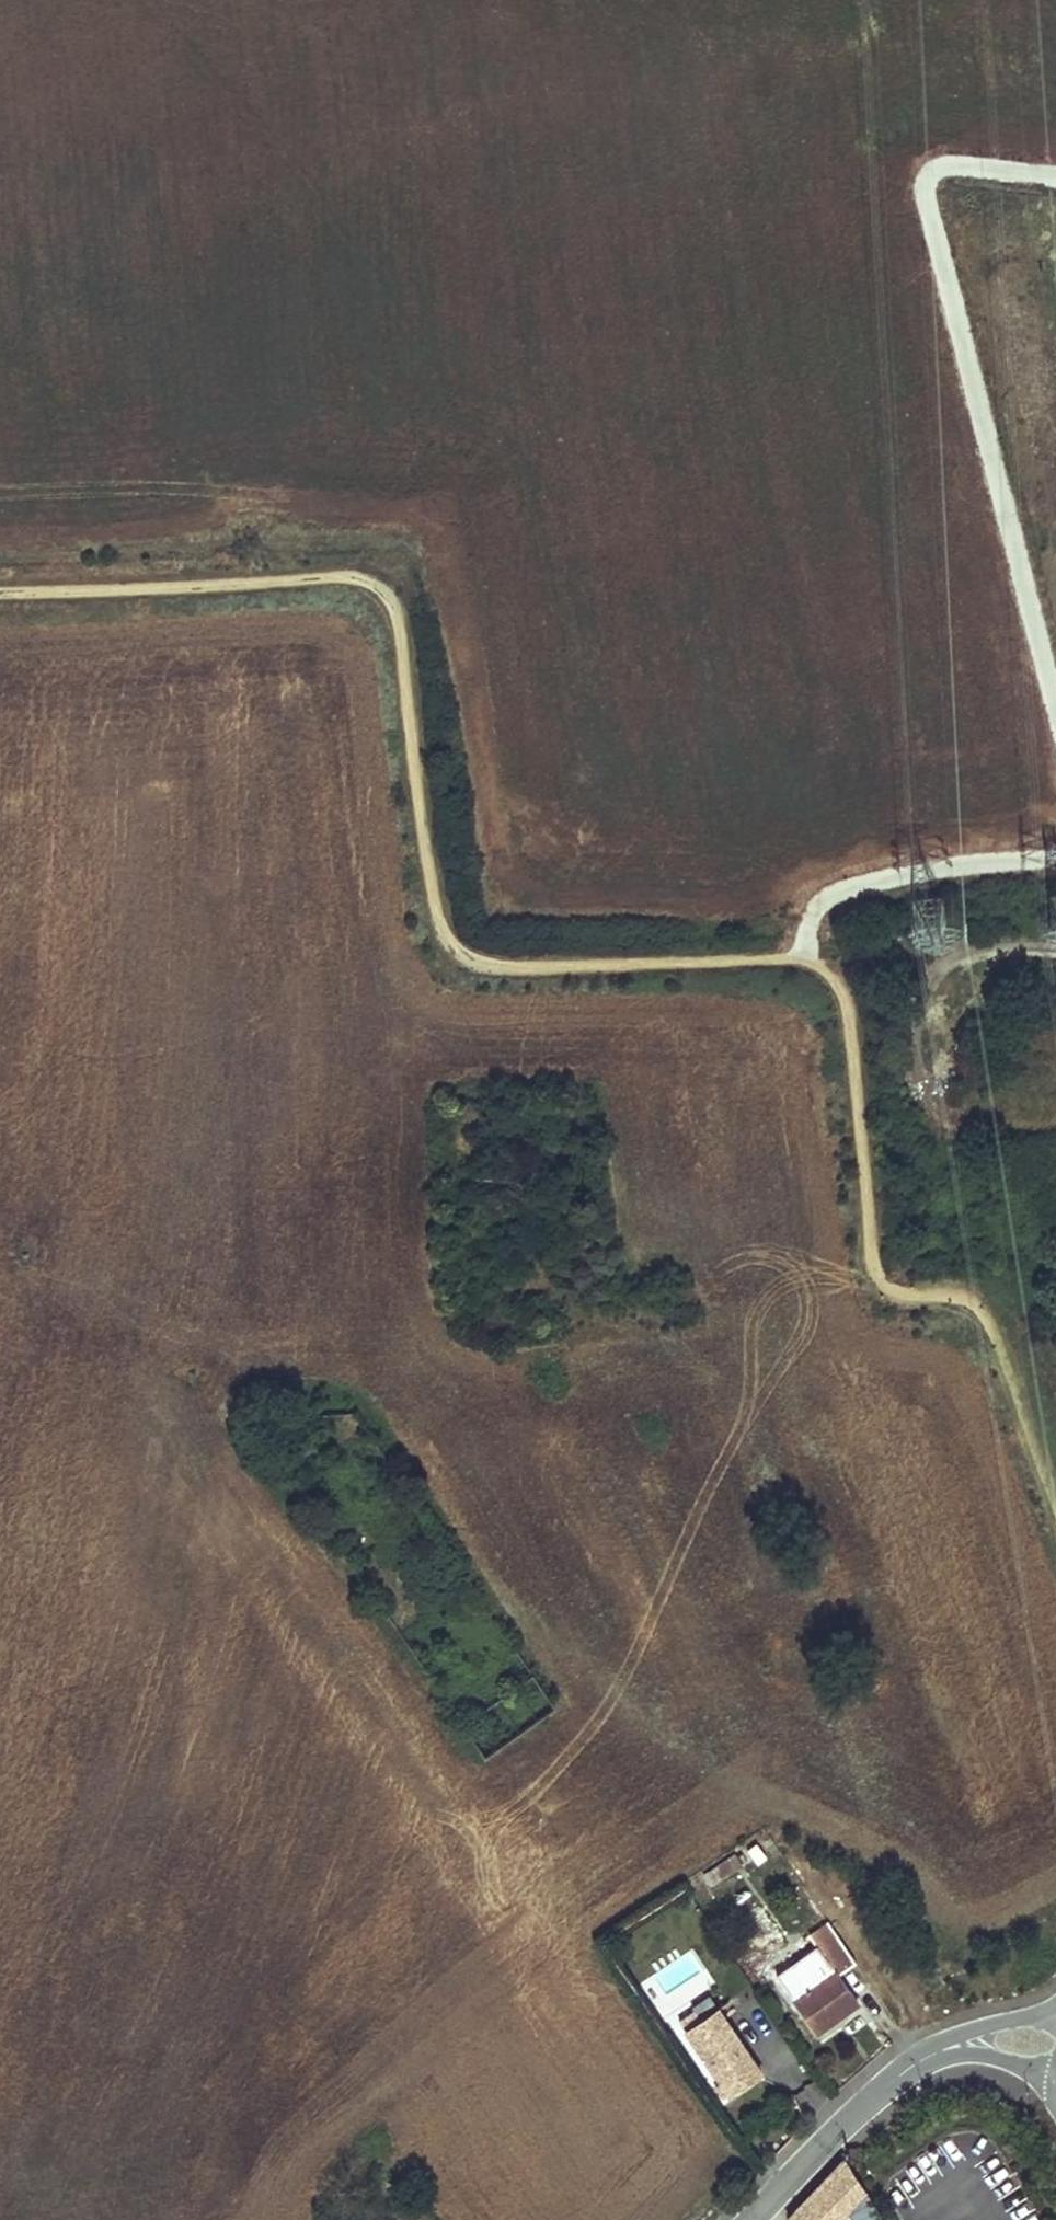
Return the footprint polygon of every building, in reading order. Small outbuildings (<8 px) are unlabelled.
[(735,1854),(705,1874),(710,1882),(740,1863),(735,1854)] [(838,1973),(856,1961),(829,1922),(809,1936),(820,1952),(780,1979),(816,2031),(858,2003),(838,1973)] [(691,2011),(678,2020),(729,2093),(773,2063),(729,2000),(699,2021),(691,2011)] [(844,2160),(787,2218),(789,2219),(838,2219),(845,2212),(850,2219),(884,2219),(844,2160)]
